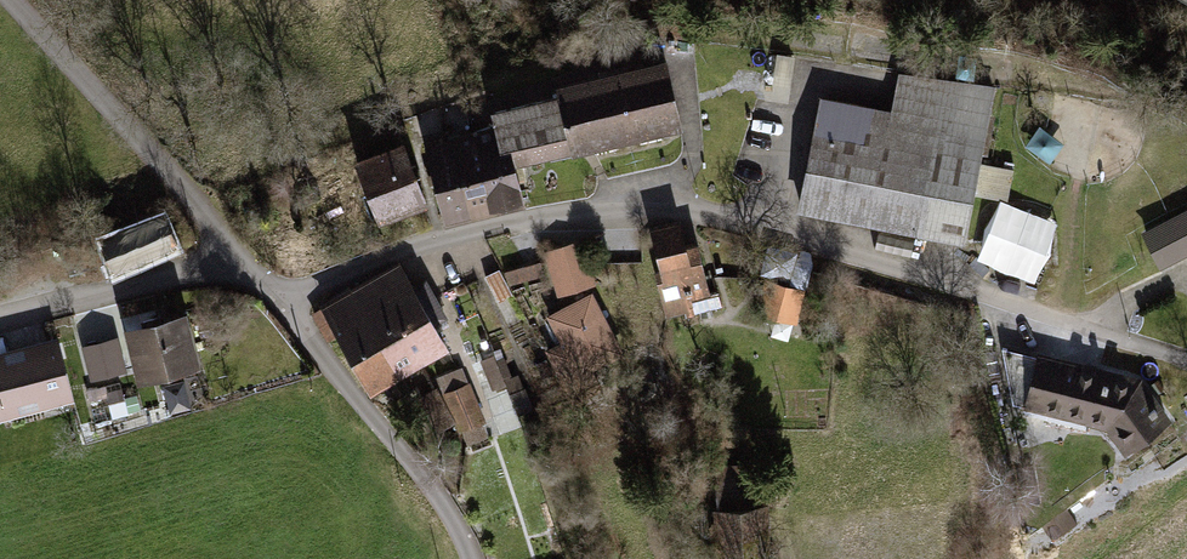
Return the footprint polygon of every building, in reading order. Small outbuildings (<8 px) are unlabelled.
[(513,122),(520,159),(686,126),(672,59),(558,82),(561,95),(494,108),(497,125),(513,122)] [(896,108),(820,95),(800,210),(968,239),(994,88),(902,72),(896,108)] [(520,159),(513,122),(497,125),(483,128),(499,209),(529,203),(520,159)] [(499,209),(483,128),(454,134),(470,214),(499,209)] [(470,214),(454,134),(423,140),(439,220),(470,214)] [(403,141),(357,157),(379,218),(424,201),(403,141)] [(1039,279),(1060,217),(998,196),(977,258),(1039,279)] [(167,206),(95,234),(110,272),(181,245),(167,206)] [(1141,230),(1159,267),(1186,253),(1186,206),(1141,230)] [(687,218),(648,227),(669,316),(689,312),(685,297),(704,293),(687,218)] [(582,240),(544,253),(559,298),(597,286),(582,240)] [(498,294),(547,272),(538,254),(490,276),(498,294)] [(378,270),(428,362),(452,348),(402,257),(378,270)] [(350,285),(401,376),(428,362),(378,270),(350,285)] [(401,376),(350,285),(311,307),(329,340),(339,334),(372,392),(401,376)] [(626,357),(591,292),(546,317),(560,344),(543,353),(562,390),(626,357)] [(185,310),(124,326),(137,376),(198,361),(185,310)] [(0,350),(0,413),(70,394),(55,336),(0,350)] [(505,352),(483,360),(494,389),(506,385),(518,415),(537,407),(523,369),(513,373),(505,352)] [(1139,373),(1037,353),(1026,411),(1110,428),(1131,458),(1177,426),(1139,373)] [(463,368),(441,376),(446,390),(424,399),(437,432),(459,424),(468,446),(489,438),(463,368)]
